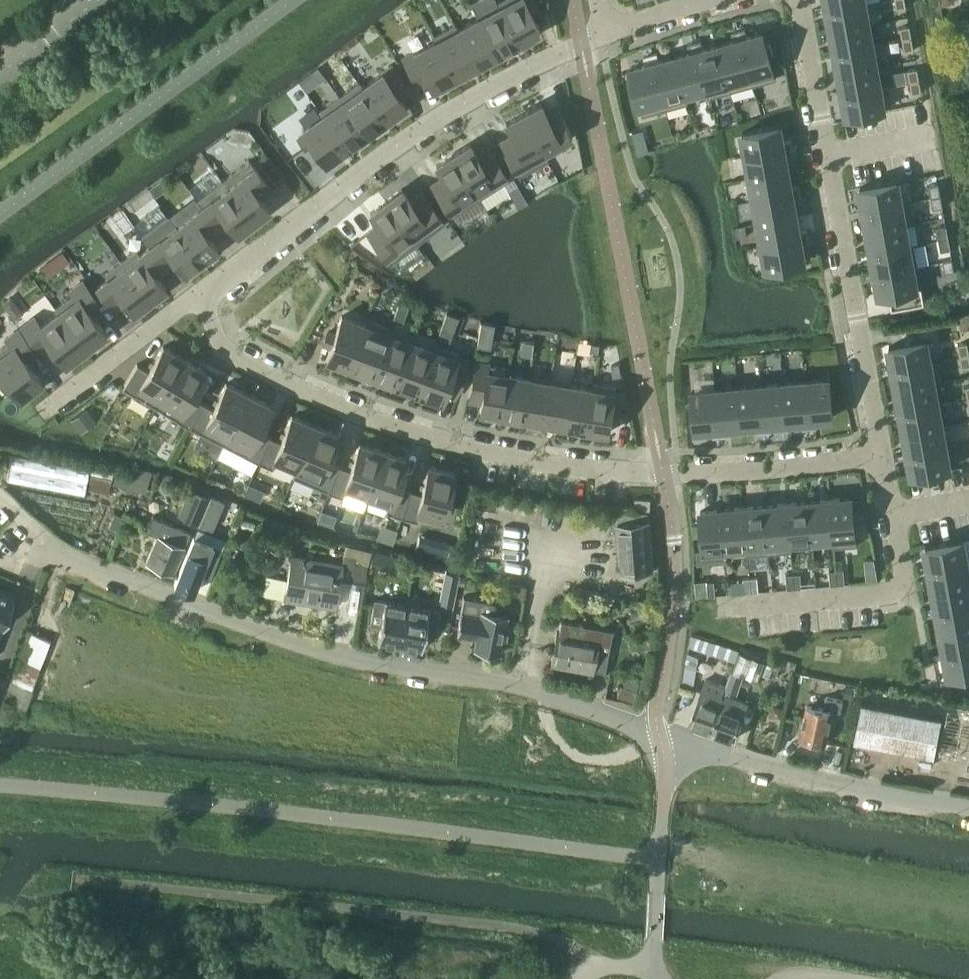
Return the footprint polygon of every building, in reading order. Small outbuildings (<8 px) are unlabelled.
[(529,10),(524,0),(501,0),(498,1),(501,5),(520,42),(540,31),(529,10)] [(532,0),(524,0),(529,10),(536,6),(532,0)] [(827,9),(865,2),(864,0),(826,0),(827,9)] [(905,0),(895,0),(896,8),(906,7),(905,0)] [(869,23),(865,2),(827,9),(831,30),(869,23)] [(520,42),(501,5),(479,17),(498,53),(520,42)] [(498,53),(479,17),(457,29),(476,65),(498,53)] [(872,44),(869,23),(831,30),(835,51),(872,44)] [(476,65),(457,29),(455,24),(435,35),(437,40),(456,76),(476,65)] [(909,25),(900,27),(902,39),(912,37),(909,25)] [(744,28),(738,30),(753,84),(776,78),(770,57),(773,56),(770,44),(767,45),(763,32),(747,37),(744,28)] [(753,84),(738,30),(731,32),(734,40),(718,45),(731,91),(753,84)] [(914,49),(912,37),(902,39),(904,51),(914,49)] [(456,76),(437,40),(413,52),(427,79),(432,88),(456,76)] [(731,91),(718,45),(703,49),(701,40),(694,42),(706,87),(705,88),(708,97),(731,91)] [(706,87),(694,42),(688,44),(690,53),(674,57),(685,93),(705,88),(706,87)] [(876,66),(872,44),(835,51),(839,73),(876,66)] [(427,79),(413,52),(403,58),(417,84),(427,79)] [(685,93),(674,57),(659,61),(657,52),(650,54),(665,109),(688,102),(685,93)] [(665,109),(650,54),(643,56),(646,65),(630,69),(642,115),(665,109)] [(408,90),(391,66),(381,72),(399,97),(408,90)] [(880,87),(876,66),(839,73),(843,94),(880,87)] [(917,68),(907,70),(910,82),(919,80),(917,68)] [(399,97),(381,72),(363,85),(362,86),(386,119),(405,105),(399,97)] [(921,91),(919,80),(910,82),(912,93),(921,91)] [(386,119),(362,86),(359,82),(340,96),(366,133),(386,119)] [(884,109),(880,87),(843,94),(847,116),(884,109)] [(366,133),(340,96),(320,110),(323,114),(346,147),(366,133)] [(540,104),(524,113),(544,151),(573,136),(559,111),(547,117),(540,104)] [(512,136),(500,142),(518,176),(549,160),(544,151),(524,113),(505,123),(512,136)] [(346,147),(323,114),(301,129),(304,133),(311,143),(325,162),(346,147)] [(779,125),(742,132),(746,155),(793,146),(791,140),(782,141),(779,125)] [(311,143),(304,133),(298,137),(305,147),(311,143)] [(508,179),(488,149),(477,156),(469,144),(452,154),(480,197),(508,179)] [(794,153),(793,146),(746,155),(750,177),(788,170),(785,155),(794,153)] [(480,197),(452,154),(436,165),(443,177),(432,184),(451,215),(480,197)] [(260,197),(271,189),(253,166),(227,186),(253,221),(269,209),(260,197)] [(791,186),(788,170),(750,177),(755,200),(801,191),(800,185),(791,186)] [(860,187),(864,208),(901,202),(901,201),(897,180),(860,187)] [(938,183),(928,185),(931,197),(940,195),(938,183)] [(253,221),(227,186),(201,206),(218,229),(228,221),(237,233),(253,221)] [(401,189),(385,200),(417,243),(444,223),(421,192),(410,200),(401,189)] [(802,198),(801,191),(755,200),(759,222),(796,215),(793,200),(802,198)] [(943,207),(940,195),(931,197),(933,209),(943,207)] [(378,224),(367,232),(390,263),(417,243),(385,200),(369,213),(378,224)] [(910,200),(901,201),(901,202),(864,208),(868,230),(905,224),(915,223),(910,200)] [(208,237),(218,229),(201,206),(175,226),(201,260),(217,248),(208,237)] [(799,231),(796,215),(759,222),(763,245),(809,236),(808,229),(799,231)] [(201,260),(175,226),(172,222),(156,234),(159,237),(149,245),(166,268),(176,261),(185,272),(201,260)] [(909,244),(905,224),(868,230),(871,252),(909,245),(909,244)] [(948,238),(946,226),(936,227),(938,239),(948,238)] [(810,243),(809,236),(763,245),(767,268),(804,261),(801,244),(810,243)] [(950,249),(948,238),(938,239),(940,251),(950,249)] [(913,243),(909,244),(909,245),(871,252),(875,273),(913,266),(913,267),(918,266),(913,243)] [(156,276),(166,268),(149,245),(139,253),(136,249),(120,261),(149,299),(165,287),(156,276)] [(952,259),(942,260),(944,272),(954,270),(952,259)] [(149,299),(120,261),(104,273),(107,277),(96,285),(113,308),(124,300),(133,311),(149,299)] [(875,273),(879,295),(917,288),(913,267),(913,266),(875,273)] [(98,302),(82,281),(69,290),(72,294),(75,293),(88,310),(98,302)] [(105,333),(88,310),(75,293),(72,294),(55,308),(57,312),(85,348),(105,333)] [(408,305),(398,302),(392,320),(402,323),(408,305)] [(85,348),(57,312),(40,325),(38,327),(48,340),(65,363),(85,348)] [(349,367),(365,324),(341,315),(333,336),(329,347),(325,358),(349,367)] [(48,340),(38,327),(40,325),(34,317),(21,326),(38,348),(48,340)] [(371,375),(389,328),(366,320),(365,324),(349,367),(371,375)] [(394,383),(410,341),(411,336),(389,328),(371,375),(394,383)] [(23,336),(18,329),(5,339),(8,343),(10,341),(24,359),(34,351),(23,336)] [(329,347),(333,336),(326,333),(322,344),(329,347)] [(926,339),(889,346),(893,368),(930,361),(926,339)] [(520,354),(532,356),(534,342),(522,340),(520,354)] [(24,359),(10,341),(8,343),(0,349),(0,371),(0,372),(0,381),(7,391),(12,387),(20,397),(41,381),(24,359)] [(416,392),(432,349),(410,341),(394,383),(416,392)] [(957,344),(959,355),(968,354),(968,353),(967,342),(957,344)] [(443,392),(456,356),(457,353),(434,344),(432,349),(416,392),(440,400),(443,392)] [(600,353),(612,355),(613,347),(601,345),(600,353)] [(155,407),(184,359),(162,346),(148,370),(134,394),(155,407)] [(959,355),(962,368),(968,366),(968,354),(959,355)] [(454,396),(467,360),(456,356),(443,392),(454,396)] [(191,396),(205,372),(184,359),(155,407),(177,420),(191,396)] [(934,383),(930,361),(893,368),(897,390),(934,383)] [(480,402),(486,370),(487,364),(475,362),(469,400),(480,402)] [(134,394),(148,370),(136,364),(122,387),(134,394)] [(501,414),(508,374),(486,370),(480,402),(479,411),(501,414)] [(522,418),(529,377),(508,374),(501,414),(522,418)] [(544,421),(550,381),(529,377),(522,418),(544,421)] [(829,379),(806,381),(810,428),(817,427),(816,418),(833,417),(829,379)] [(565,425),(572,384),(550,381),(544,421),(565,425)] [(810,428),(806,381),(783,383),(786,421),(802,419),(803,428),(810,428)] [(222,444),(248,395),(225,383),(213,408),(200,433),(222,444)] [(611,419),(613,407),(615,392),(616,387),(594,383),(593,388),(586,428),(609,432),(611,419)] [(786,421),(783,383),(761,385),(765,432),(771,431),(771,422),(786,421)] [(938,404),(934,383),(897,390),(900,411),(938,404)] [(586,428),(593,388),(572,384),(565,425),(586,428)] [(765,432),(761,385),(737,387),(740,425),(757,423),(758,433),(765,432)] [(740,425),(737,387),(715,389),(719,436),(726,435),(725,426),(740,425)] [(719,436),(715,389),(691,391),(695,429),(712,428),(713,437),(719,436)] [(257,431),(270,406),(248,395),(222,444),(245,455),(257,431)] [(188,426),(201,403),(191,396),(177,420),(188,426)] [(200,433),(213,408),(201,403),(188,426),(200,433)] [(942,425),(938,404),(900,411),(904,432),(942,425)] [(95,420),(86,407),(70,419),(80,432),(95,420)] [(618,420),(620,408),(613,407),(611,419),(618,420)] [(294,471),(314,425),(291,415),(280,441),(271,462),(274,463),(294,471)] [(326,461),(337,435),(314,425),(294,471),(292,476),(315,486),(326,461)] [(946,447),(942,425),(904,432),(908,453),(946,447)] [(257,461),(268,437),(257,431),(245,455),(257,461)] [(271,462),(280,441),(268,437),(257,461),(272,468),(274,463),(271,462)] [(366,499),(382,451),(359,443),(349,470),(342,491),(345,492),(366,499)] [(950,468),(946,447),(908,453),(912,475),(950,468)] [(397,486),(406,459),(382,451),(366,499),(387,506),(390,507),(397,486)] [(88,468),(12,453),(7,479),(83,494),(88,468)] [(328,491),(338,466),(326,461),(315,486),(328,491)] [(111,471),(92,466),(89,478),(109,483),(111,471)] [(342,491),(349,470),(338,466),(328,491),(343,497),(345,492),(342,491)] [(440,521),(453,473),(428,466),(421,493),(415,515),(418,515),(440,521)] [(401,516),(409,490),(397,486),(390,507),(387,506),(385,511),(401,516)] [(207,496),(189,489),(178,515),(197,522),(207,496)] [(415,515),(421,493),(409,490),(401,516),(416,520),(418,515),(415,515)] [(210,495),(198,525),(211,531),(224,501),(210,495)] [(852,497),(829,499),(833,537),(832,537),(833,546),(856,544),(852,497)] [(634,503),(634,508),(650,509),(650,503),(651,499),(635,498),(634,503)] [(833,537),(829,499),(808,501),(811,539),(832,537),(833,537)] [(811,539),(808,501),(787,503),(790,541),(791,541),(811,539)] [(790,541),(787,503),(766,505),(770,552),(792,550),(791,541),(790,541)] [(770,552),(766,505),(744,507),(747,545),(747,554),(770,552)] [(747,545),(744,507),(723,509),(726,547),(747,545)] [(726,547),(723,509),(700,511),(703,549),(726,547)] [(114,513),(107,527),(118,531),(124,517),(114,513)] [(190,532),(152,516),(146,531),(157,536),(146,562),(173,573),(190,532)] [(649,521),(617,523),(620,571),(652,569),(649,521)] [(193,536),(174,584),(193,592),(200,574),(210,577),(221,547),(193,536)] [(962,539),(925,546),(929,568),(966,561),(962,539)] [(288,578),(284,598),(284,599),(334,608),(339,580),(363,584),(368,559),(343,555),(341,564),(291,556),(288,578)] [(966,561),(929,568),(933,590),(968,583),(968,575),(966,561)] [(843,569),(836,570),(837,584),(844,583),(843,569)] [(837,584),(836,570),(829,570),(830,585),(837,584)] [(800,573),(793,574),(794,588),(801,587),(800,573)] [(794,588),(793,574),(786,574),(787,588),(794,588)] [(273,596),(284,598),(288,578),(276,576),(273,596)] [(751,592),(750,577),(743,578),(744,592),(751,592)] [(757,577),(750,577),(751,592),(758,591),(757,577)] [(707,581),(708,595),(715,595),(714,581),(707,581)] [(933,590),(937,611),(968,605),(968,583),(933,590)] [(13,597),(0,592),(0,634),(13,597)] [(463,596),(456,633),(476,637),(473,649),(499,654),(502,638),(505,639),(507,626),(504,626),(506,615),(492,612),(494,602),(463,596)] [(399,644),(406,605),(385,601),(386,600),(384,600),(384,601),(374,599),(370,624),(380,625),(377,641),(379,642),(379,641),(399,644)] [(427,608),(406,605),(399,644),(420,648),(420,649),(421,649),(424,633),(434,635),(438,610),(428,609),(428,608),(427,607),(427,608)] [(937,611),(941,632),(968,627),(968,605),(937,611)] [(553,647),(551,661),(568,664),(567,667),(591,672),(592,670),(604,672),(612,631),(560,621),(558,633),(556,632),(553,647)] [(941,632),(945,654),(968,649),(968,627),(941,632)] [(26,629),(7,681),(31,690),(50,639),(26,629)] [(688,634),(686,647),(733,661),(738,650),(688,634)] [(945,654),(949,675),(968,671),(968,649),(945,654)] [(686,652),(681,684),(692,685),(696,656),(686,652)] [(735,697),(743,675),(731,670),(723,693),(726,694),(724,698),(712,730),(735,738),(748,702),(735,697)] [(631,701),(634,692),(635,692),(638,683),(624,679),(621,687),(619,687),(616,696),(631,701)] [(712,730),(724,698),(721,697),(725,686),(706,679),(690,722),(712,730)] [(823,709),(806,705),(799,737),(803,738),(804,741),(812,743),(814,740),(825,742),(832,711),(840,713),(843,700),(825,697),(823,709)] [(866,697),(865,703),(941,717),(943,705),(866,697)] [(941,717),(865,703),(862,702),(855,741),(934,756),(941,717)]
